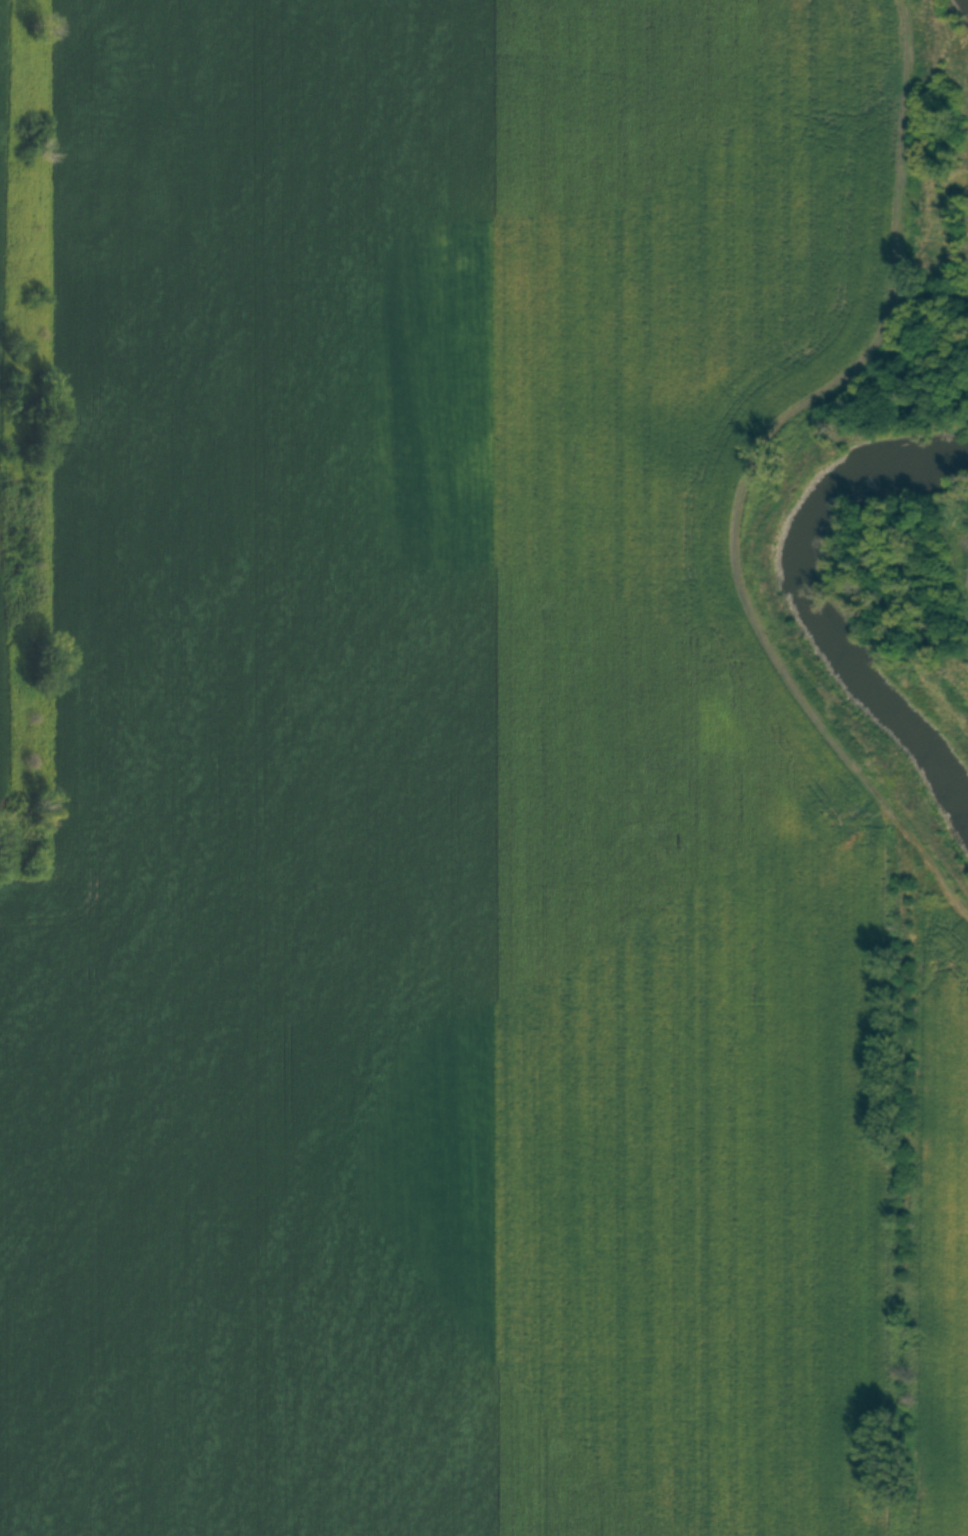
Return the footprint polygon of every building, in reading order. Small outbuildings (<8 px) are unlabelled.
[(906,470),(898,459),(888,466),(896,477),(906,470)]
